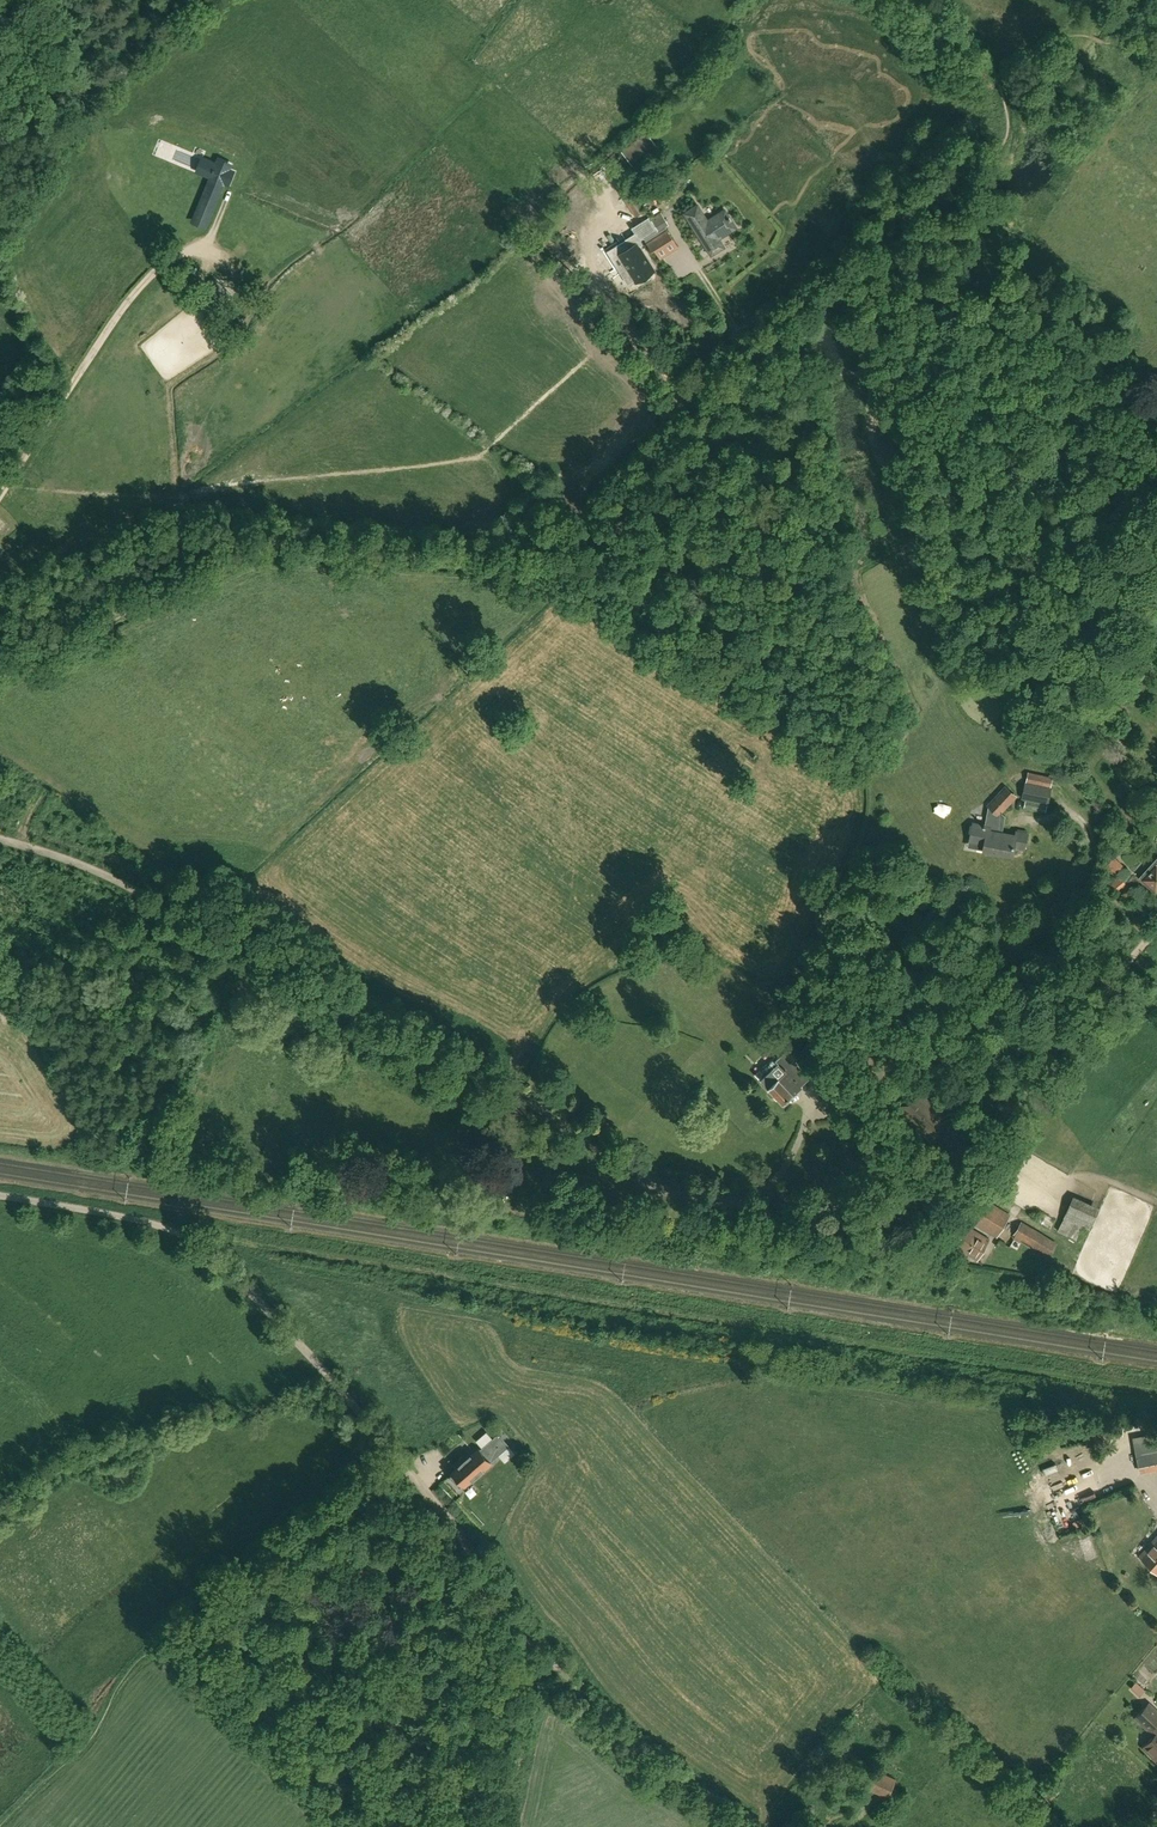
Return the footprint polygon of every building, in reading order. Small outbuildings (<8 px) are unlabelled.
[(228,169),(216,164),(211,176),(193,220),(204,225),(223,181),(228,169)] [(638,200),(627,183),(619,189),(630,205),(636,215),(644,210),(638,200)] [(589,189),(578,200),(583,206),(594,195),(589,189)] [(270,212),(272,205),(256,200),(254,207),(270,212)] [(235,201),(233,206),(250,212),(252,207),(235,201)] [(698,205),(685,213),(712,254),(724,247),(719,238),(736,227),(725,210),(708,221),(698,205)] [(678,246),(668,230),(648,243),(652,251),(655,249),(660,258),(678,246)] [(655,270),(638,244),(619,255),(625,265),(626,264),(638,281),(655,270)] [(216,288),(211,283),(201,293),(207,299),(216,288)] [(1043,762),(1051,753),(1043,746),(1035,754),(1043,762)] [(1028,772),(1026,782),(1025,782),(1022,799),(1026,800),(1024,807),(1046,812),(1047,804),(1049,804),(1052,787),(1051,787),(1053,777),(1028,772)] [(1028,834),(1016,832),(1016,835),(999,832),(1002,817),(999,814),(1015,797),(1005,788),(989,805),(993,810),(990,826),(973,823),(970,842),(976,843),(975,849),(1012,855),(1014,846),(1025,849),(1028,834)] [(1121,868),(1112,860),(1103,868),(1112,877),(1121,868)] [(1144,874),(1156,887),(1156,860),(1144,874)] [(800,1057),(796,1062),(785,1051),(776,1059),(779,1062),(761,1079),(769,1087),(783,1102),(793,1093),(793,1094),(802,1086),(801,1084),(809,1076),(802,1069),(807,1064),(810,1066),(823,1053),(812,1042),(798,1054),(800,1057)] [(917,1089),(898,1110),(915,1125),(914,1126),(943,1152),(962,1130),(917,1089)] [(983,1200),(980,1205),(971,1220),(996,1235),(1008,1215),(983,1200)] [(1083,1226),(1064,1218),(1057,1231),(1077,1241),(1083,1226)] [(1021,1240),(1049,1257),(1057,1243),(1022,1222),(1013,1235),(1015,1236),(1013,1240),(1019,1244),(1021,1240)] [(955,1246),(977,1260),(989,1239),(968,1226),(955,1246)] [(460,1489),(499,1455),(509,1446),(498,1433),(449,1476),(460,1489)] [(1135,1446),(1140,1471),(1156,1467),(1156,1442),(1135,1446)] [(1140,1557),(1156,1572),(1156,1537),(1140,1557)] [(1145,1696),(1150,1689),(1141,1681),(1135,1688),(1145,1696)] [(1156,1727),(1156,1725),(1156,1711),(1149,1703),(1135,1717),(1151,1732),(1152,1730),(1155,1733),(1142,1747),(1156,1761),(1156,1728),(1156,1727)] [(865,1788),(888,1798),(896,1779),(874,1769),(865,1788)]
